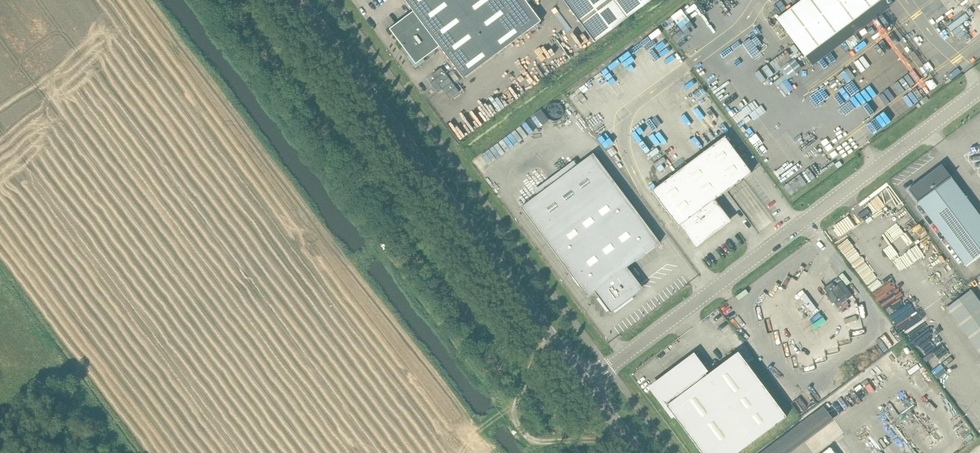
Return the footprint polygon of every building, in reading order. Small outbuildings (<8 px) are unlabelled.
[(390,29),(403,47),(406,46),(409,51),(407,52),(416,65),(440,47),(455,67),(520,19),(506,0),(404,0),(413,12),(390,29)] [(520,19),(455,67),(464,79),(542,21),(526,0),(506,0),(520,19)] [(595,43),(653,0),(562,0),(595,43)] [(882,0),(804,0),(777,20),(805,58),(882,0)] [(432,84),(427,88),(435,97),(439,94),(447,103),(456,96),(438,72),(429,79),(432,84)] [(377,90),(382,87),(373,74),(368,77),(377,90)] [(727,89),(736,82),(733,78),(724,85),(727,89)] [(378,91),(388,103),(392,100),(383,88),(378,91)] [(542,111),(551,122),(557,117),(548,106),(542,111)] [(726,137),(725,137),(651,192),(652,193),(653,192),(679,227),(681,225),(697,246),(729,221),(714,201),(751,173),(725,138),(726,137)] [(594,292),(611,314),(633,297),(631,294),(638,289),(633,281),(636,279),(627,268),(660,243),(593,154),(521,208),(588,297),(594,292)] [(908,189),(966,267),(979,256),(979,217),(941,165),(908,189)] [(876,203),(883,195),(878,190),(871,197),(876,203)] [(835,287),(832,282),(823,289),(827,293),(836,287),(835,287)] [(837,285),(844,295),(849,291),(842,282),(837,285)] [(814,290),(809,293),(818,310),(824,306),(814,290)] [(971,290),(946,308),(979,354),(979,302),(971,290)] [(812,313),(816,309),(805,293),(800,297),(812,313)] [(843,296),(842,296),(833,302),(837,307),(846,300),(843,296)] [(902,321),(910,320),(910,310),(902,311),(902,321)] [(911,326),(918,338),(926,333),(919,322),(911,326)] [(899,343),(910,336),(903,325),(892,332),(899,343)] [(929,338),(921,341),(925,350),(932,347),(929,338)] [(738,352),(707,376),(697,362),(680,374),(679,372),(654,390),(701,452),(738,452),(786,417),(738,352)]
